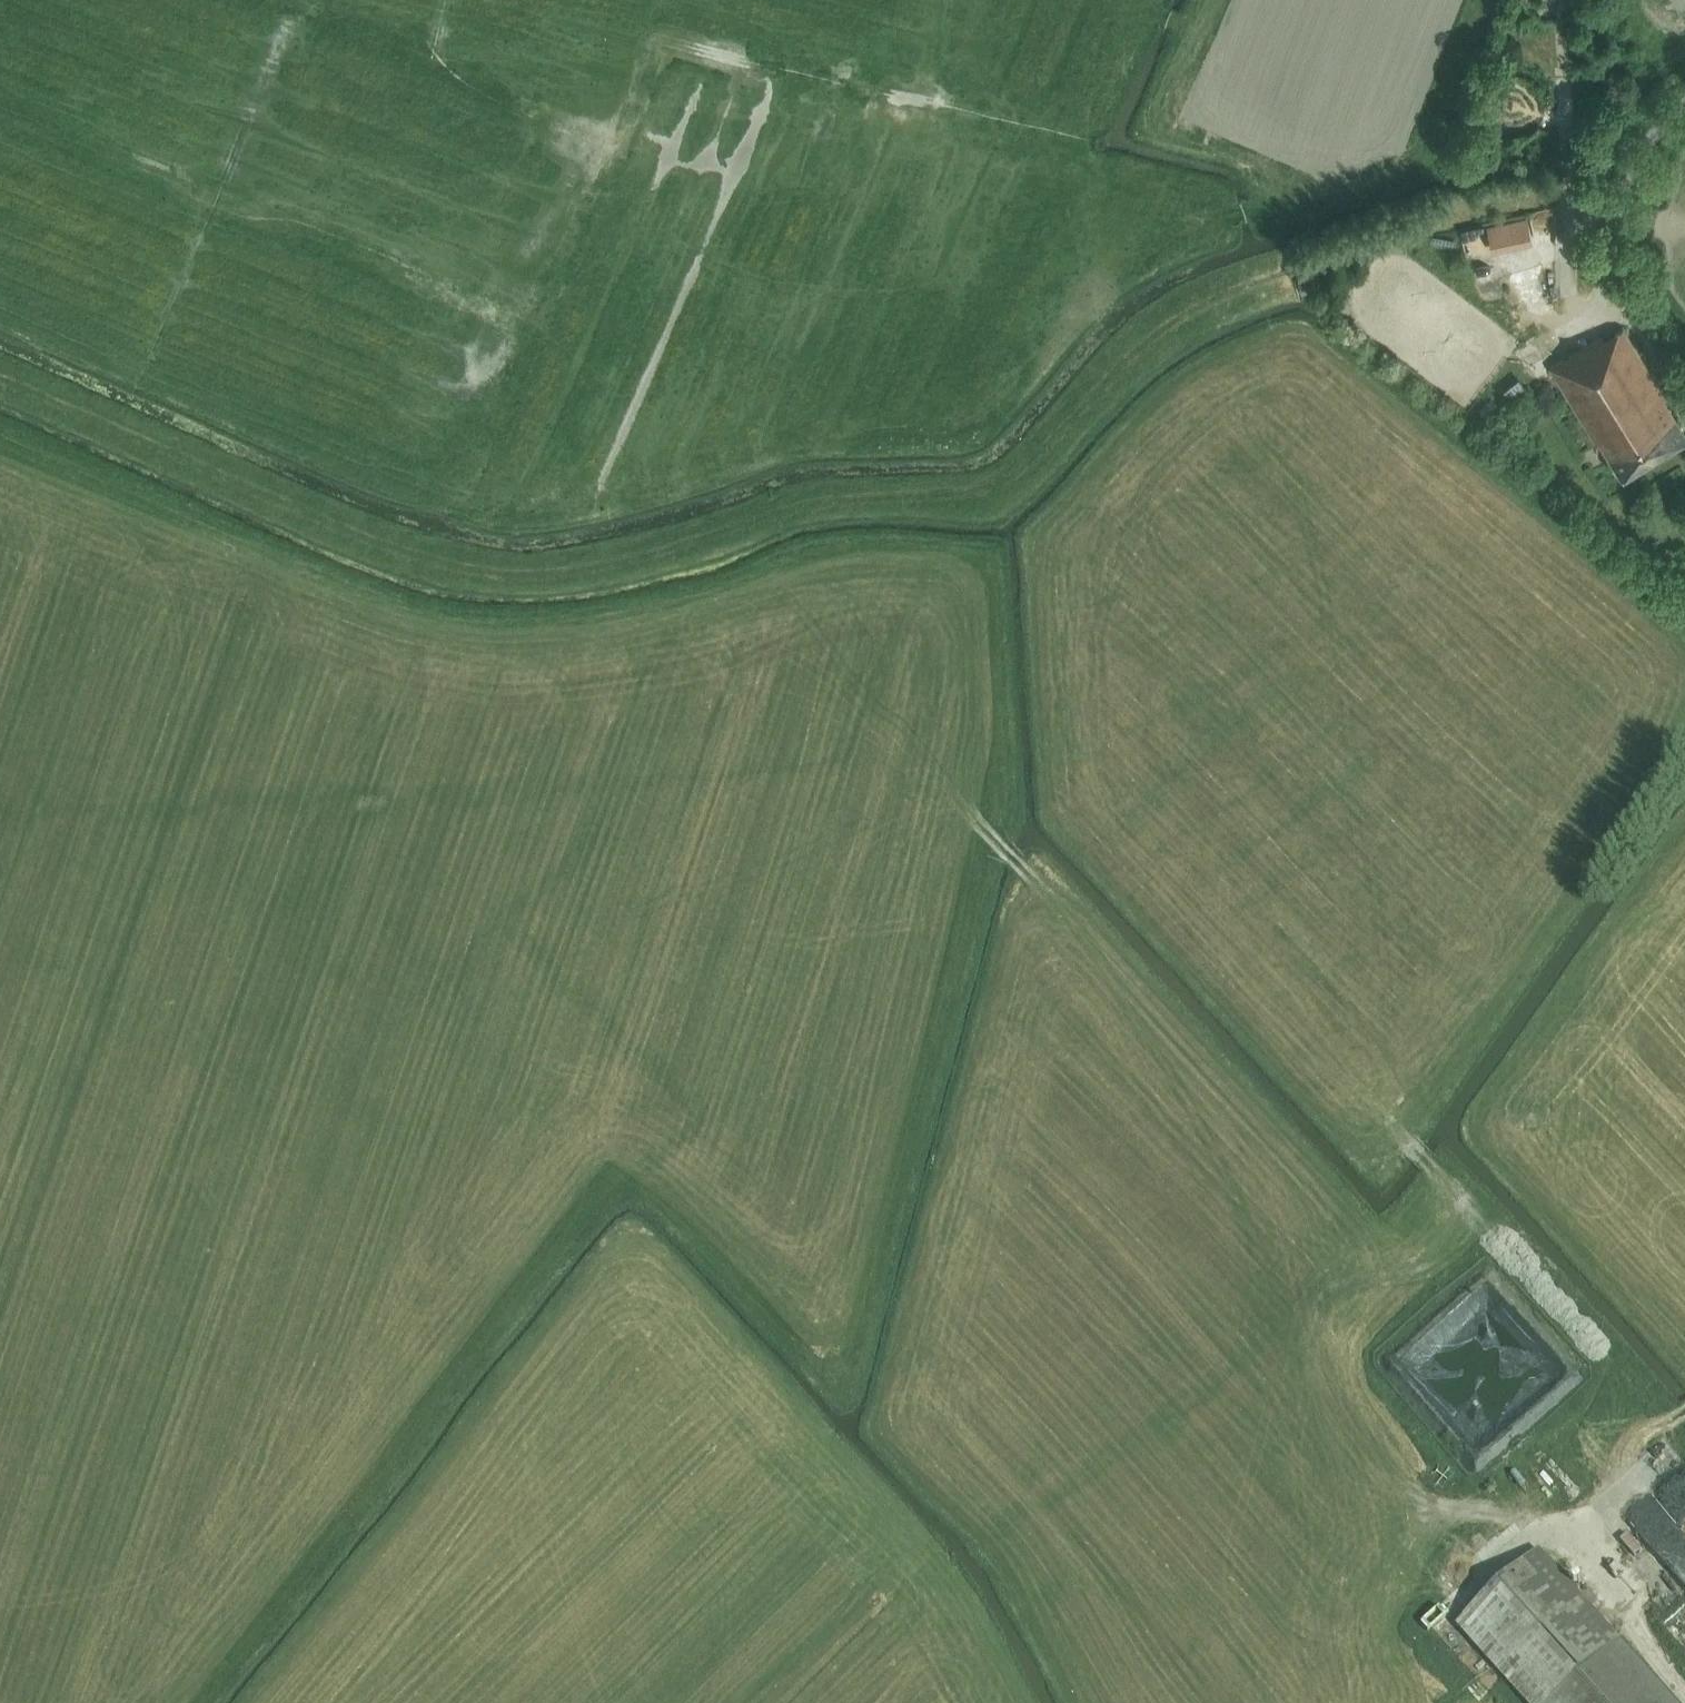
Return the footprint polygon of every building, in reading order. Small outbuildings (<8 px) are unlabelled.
[(1531,212),(1491,222),(1498,248),(1538,238),(1531,212)] [(1649,358),(1661,352),(1642,316),(1631,322),(1649,358)] [(1568,395),(1608,460),(1610,459),(1623,478),(1684,440),(1684,432),(1665,399),(1666,398),(1623,327),(1604,339),(1602,335),(1550,367),(1568,395)] [(1631,1517),(1684,1579),(1684,1470),(1631,1517)] [(1619,1639),(1540,1552),(1457,1625),(1526,1702),(1677,1702),(1619,1639)]
